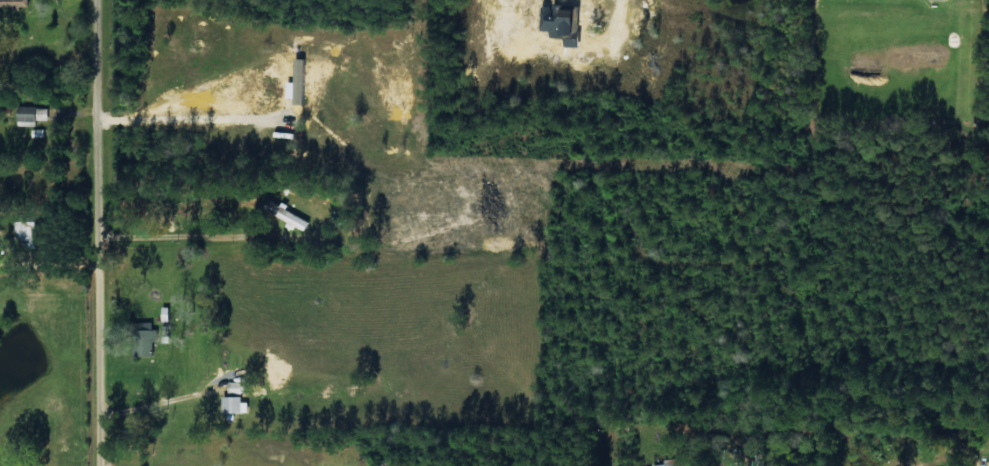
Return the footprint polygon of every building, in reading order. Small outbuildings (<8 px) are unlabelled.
[(38,126),(38,120),(50,120),(50,107),(20,107),(20,126),(38,126)] [(40,221),(18,221),(18,246),(39,247),(40,221)] [(171,307),(162,307),(162,321),(171,322),(171,307)] [(137,357),(156,356),(156,323),(136,323),(137,357)] [(244,413),(245,393),(250,393),(250,383),(231,383),(231,396),(226,396),(225,412),(244,413)]
